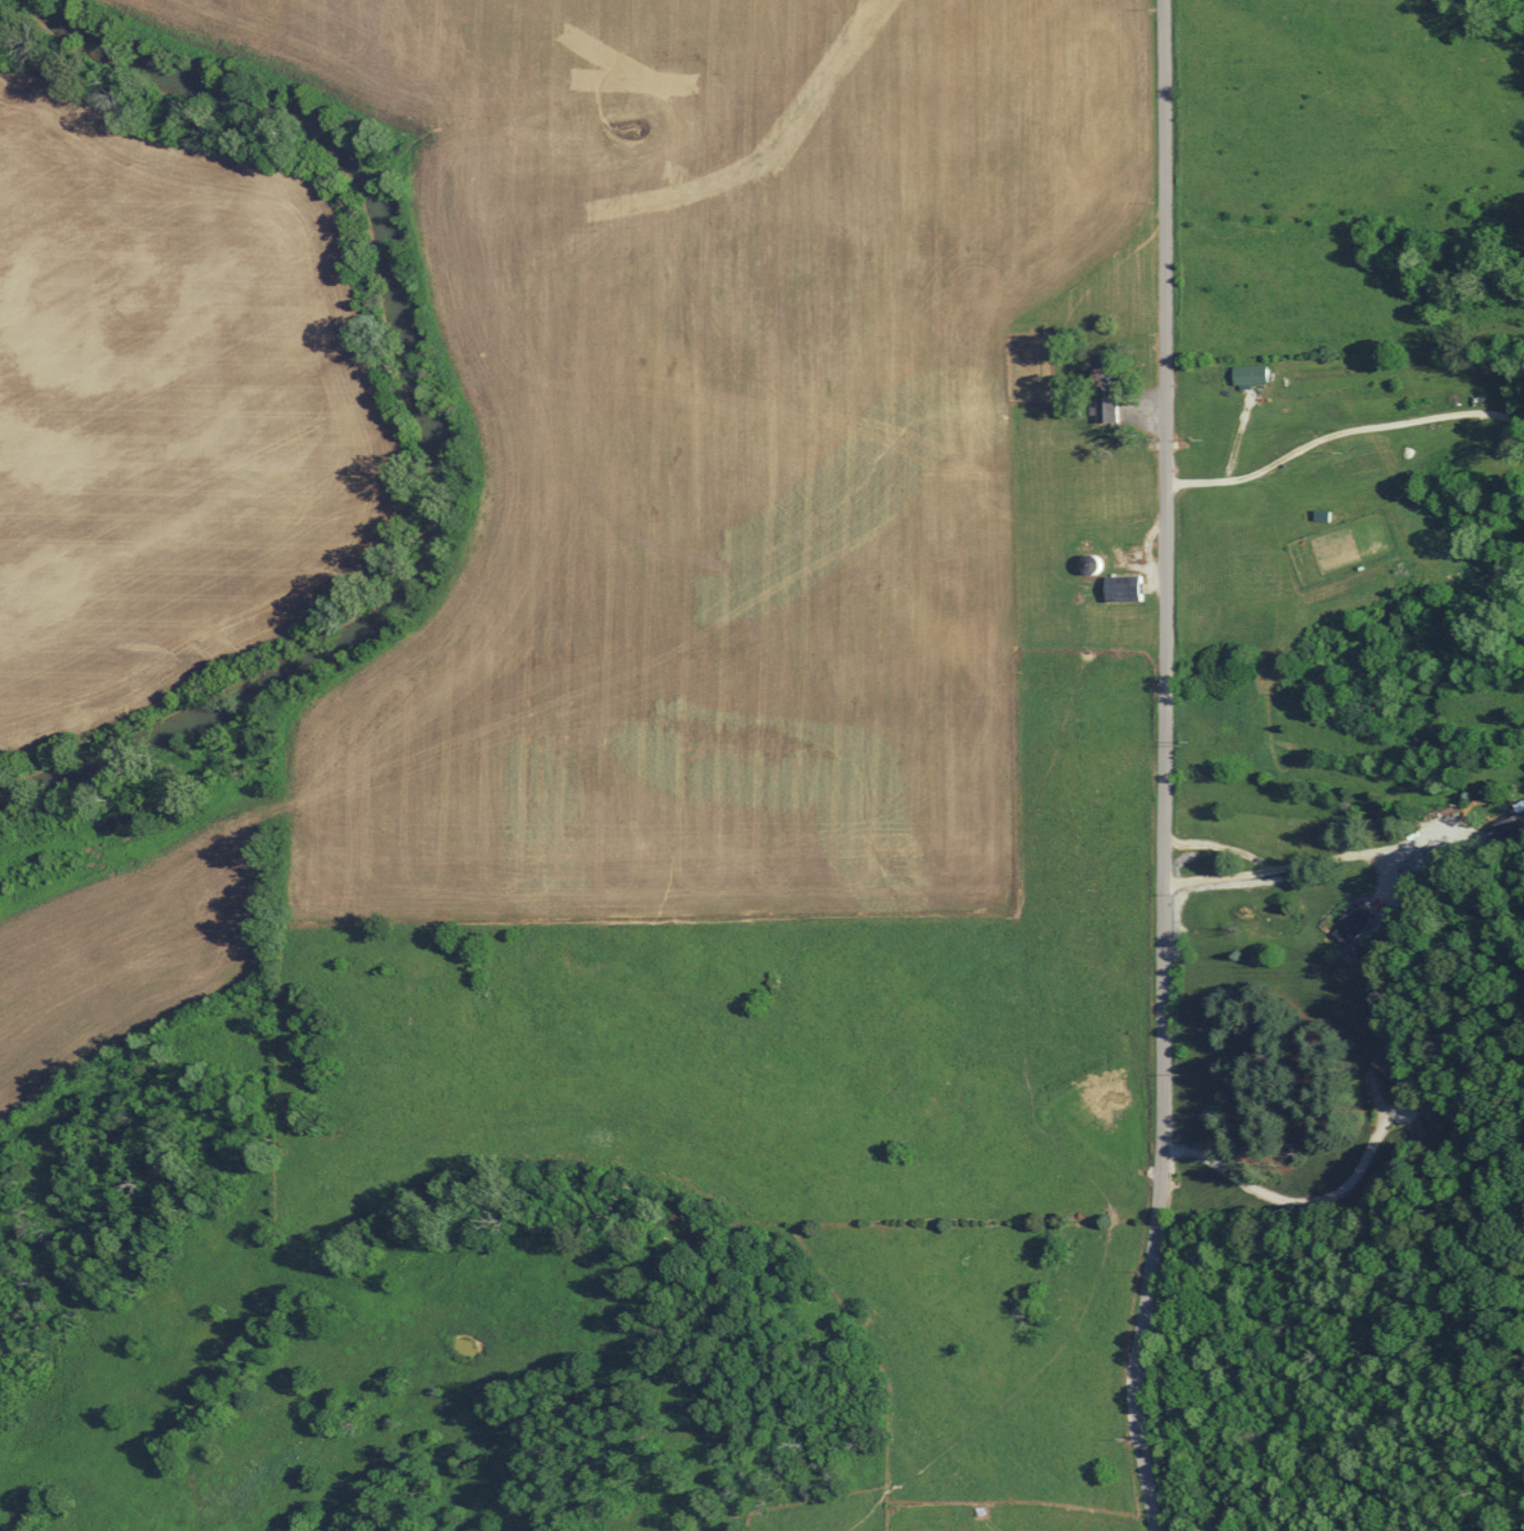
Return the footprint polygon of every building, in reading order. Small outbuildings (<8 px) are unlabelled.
[(1115,366),(1091,367),(1093,422),(1116,421),(1115,366)] [(1102,600),(1137,600),(1137,575),(1102,575),(1102,600)]
